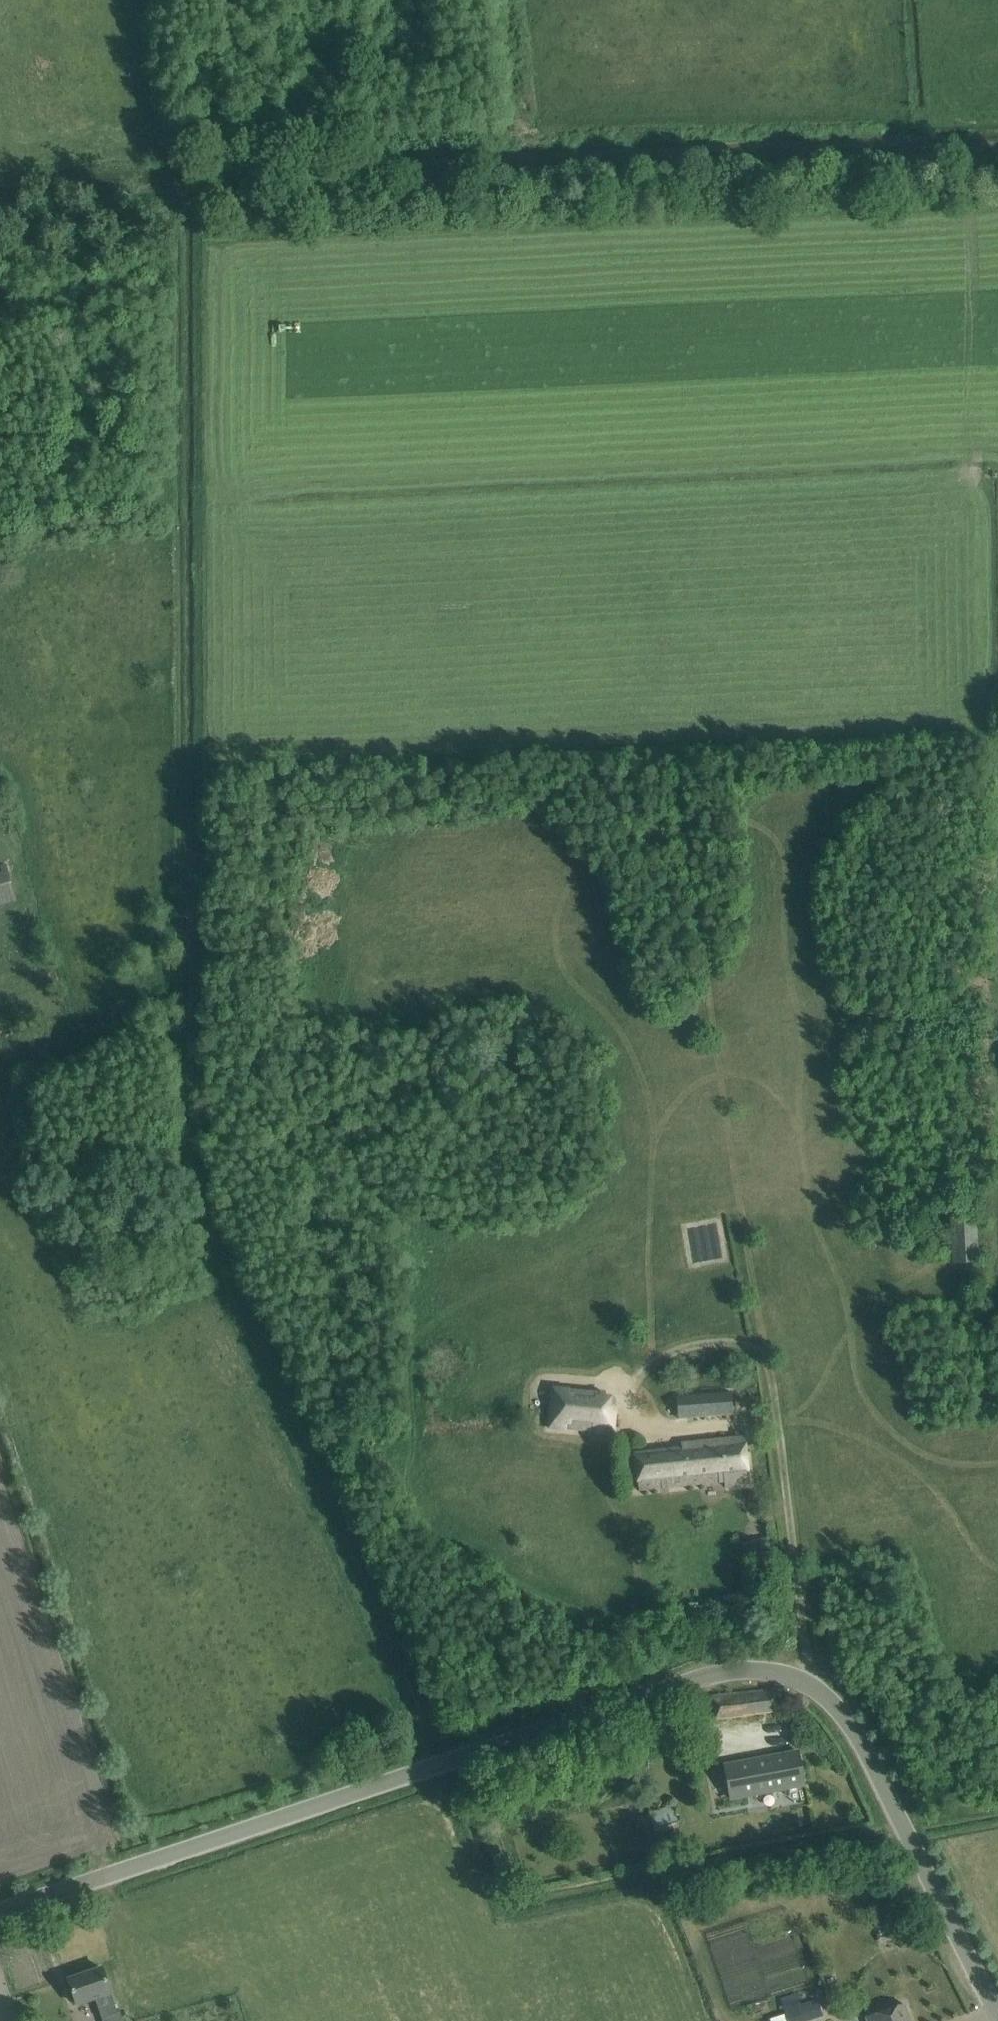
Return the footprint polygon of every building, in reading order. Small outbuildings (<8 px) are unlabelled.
[(951,1266),(979,1264),(977,1216),(949,1217),(951,1266)] [(604,1407),(605,1393),(553,1388),(549,1429),(614,1434),(616,1408),(614,1408),(604,1407)] [(732,1393),(676,1397),(678,1419),(733,1415),(732,1393)] [(681,1443),(682,1447),(652,1451),(634,1453),(639,1491),(724,1482),(725,1487),(750,1484),(745,1436),(681,1443)] [(780,1711),(776,1689),(712,1695),(716,1718),(780,1711)] [(725,1765),(731,1799),(804,1786),(798,1752),(725,1765)] [(656,1835),(679,1828),(672,1807),(650,1814),(656,1835)] [(103,2020),(123,2020),(120,2012),(117,2013),(110,1993),(111,1993),(109,1987),(103,1968),(69,1980),(77,2005),(95,1998),(103,2020)] [(780,1999),(787,2020),(815,2020),(824,2018),(818,1999),(811,2002),(800,2006),(797,1998),(796,1994),(780,1999)] [(866,2017),(867,2020),(910,2020),(904,2004),(894,2007),(885,2010),(866,2017)]
